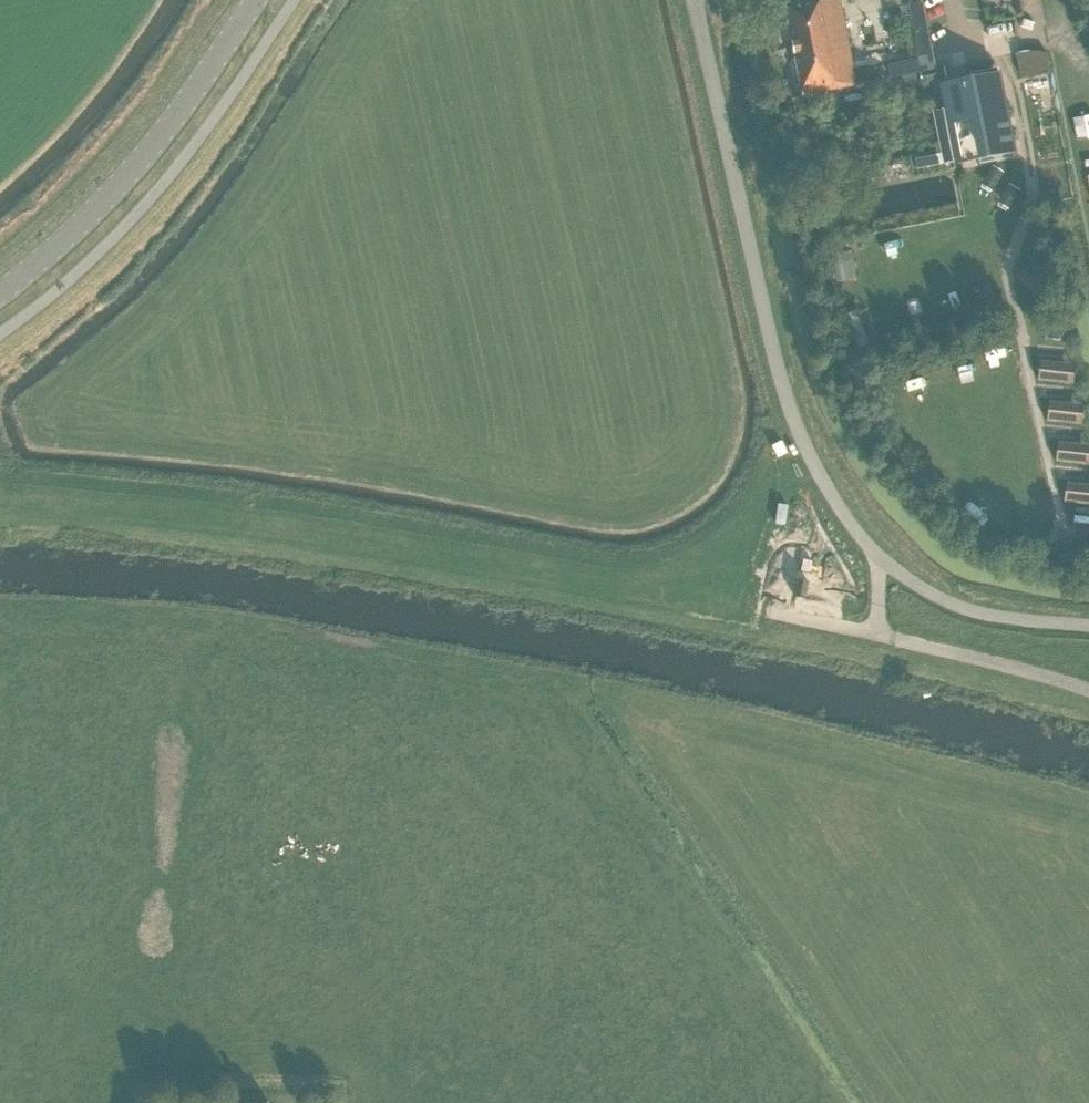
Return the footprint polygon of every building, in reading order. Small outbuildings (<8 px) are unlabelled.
[(821,0),(817,0),(785,6),(802,94),(856,84),(839,0),(830,0),(822,2),(821,0)] [(935,64),(923,0),(921,0),(905,3),(915,54),(894,58),(897,71),(935,64)] [(946,78),(944,68),(919,72),(921,82),(946,78)] [(1012,152),(996,73),(942,83),(958,162),(1012,152)] [(846,276),(858,271),(846,244),(834,249),(846,276)] [(1038,379),(1073,380),(1074,363),(1039,361),(1038,379)] [(1046,401),(1045,420),(1083,422),(1084,403),(1046,401)] [(1088,462),(1088,443),(1056,444),(1056,463),(1088,462)] [(1064,484),(1064,499),(1088,500),(1088,484),(1064,484)] [(804,599),(808,582),(798,580),(795,597),(804,599)]
